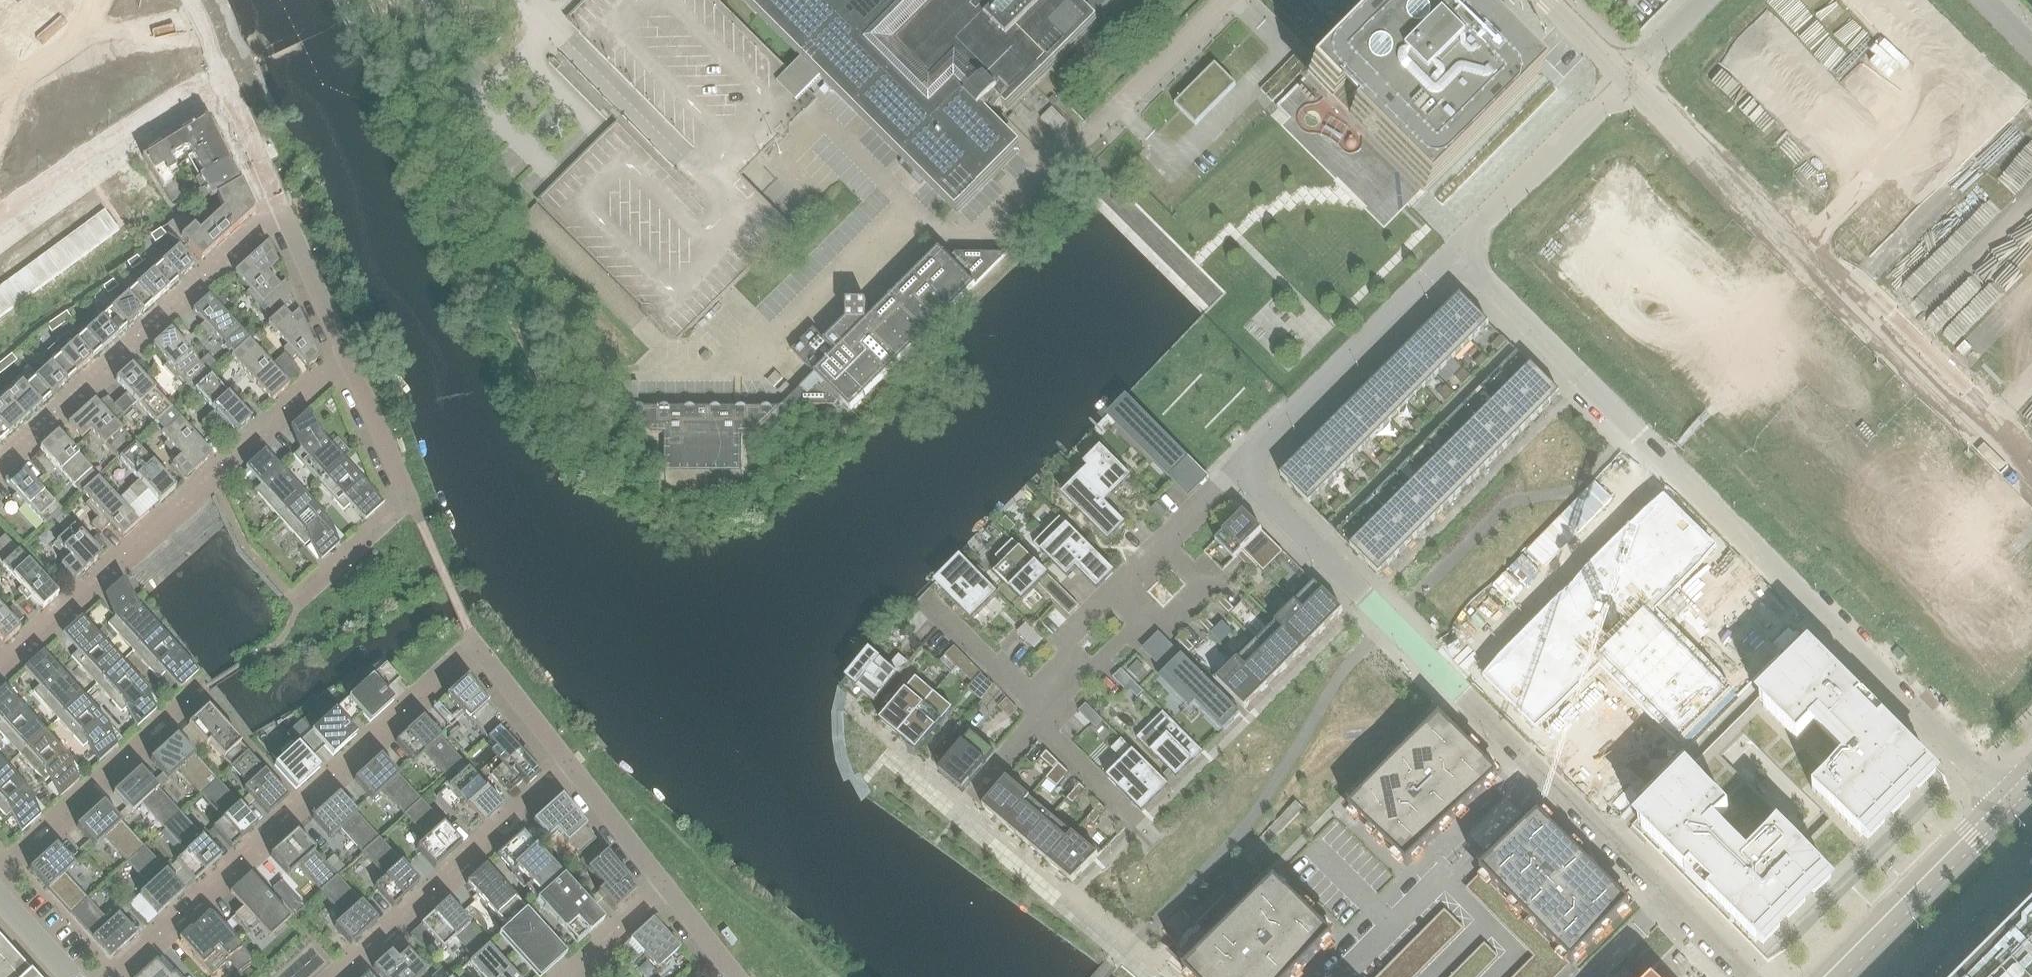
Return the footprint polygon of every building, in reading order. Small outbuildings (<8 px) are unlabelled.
[(814,66),(905,158),(926,178),(958,209),(1015,152),(980,117),(985,112),(995,120),(1012,103),(1036,79),(1091,23),(1113,0),(748,0),(814,66)] [(1331,57),(1312,76),(1428,192),(1544,76),(1468,0),(1388,0),(1331,57)] [(1077,56),(1060,72),(1068,81),(1085,64),(1077,56)] [(1236,85),(1219,68),(1215,64),(1174,105),(1195,125),(1236,85)] [(1261,90),(1273,102),(1283,92),(1271,80),(1261,90)] [(199,142),(217,133),(210,120),(203,118),(177,134),(187,150),(191,157),(200,152),(198,149),(202,147),(199,142)] [(191,157),(202,176),(231,161),(217,133),(199,142),(202,147),(198,149),(200,152),(191,157)] [(177,134),(163,143),(172,156),(182,150),(187,150),(177,134)] [(163,143),(142,156),(162,189),(171,204),(182,198),(173,182),(174,181),(169,172),(178,167),(172,156),(163,143)] [(926,178),(905,158),(899,164),(920,185),(926,178)] [(206,191),(187,201),(192,209),(210,199),(241,182),(231,161),(202,176),(198,178),(206,191)] [(254,212),(241,182),(210,199),(168,225),(200,260),(254,212)] [(188,212),(192,209),(187,201),(185,203),(186,205),(184,206),(188,212)] [(160,229),(149,237),(155,243),(166,236),(160,229)] [(275,317),(293,300),(285,281),(279,286),(267,273),(277,264),(268,243),(234,273),(250,290),(246,293),(258,307),(262,303),(275,317)] [(178,249),(152,272),(168,289),(194,266),(178,249)] [(866,321),(866,310),(866,302),(847,302),(847,320),(845,320),(825,340),(813,329),(791,351),(815,374),(782,406),(835,407),(841,400),(851,410),(1008,254),(956,254),(950,260),(939,250),(867,322),(866,321)] [(142,263),(138,257),(127,264),(132,271),(142,263)] [(152,272),(127,295),(143,313),(168,289),(152,272)] [(113,280),(102,288),(107,295),(118,287),(113,280)] [(127,295),(101,318),(117,336),(143,313),(127,295)] [(199,327),(208,337),(212,333),(232,355),(248,341),(208,296),(192,311),(204,324),(199,327)] [(1489,325),(1460,296),(1442,314),(1471,342),(1488,325),(1489,325)] [(287,346),(283,350),(292,359),(296,356),(307,368),(319,358),(293,300),(275,317),(267,324),(287,346)] [(71,319),(66,312),(56,319),(61,326),(71,319)] [(1442,314),(1425,331),(1454,359),(1471,342),(1442,314)] [(101,318),(76,341),(92,359),(117,336),(101,318)] [(61,326),(56,319),(46,326),(51,333),(61,326)] [(181,327),(176,332),(185,341),(191,336),(181,327)] [(170,331),(152,348),(192,392),(194,390),(210,376),(170,331)] [(1437,376),(1454,359),(1425,331),(1408,347),(1437,376)] [(1506,342),(1500,337),(1491,345),(1497,351),(1506,342)] [(76,341),(51,364),(66,382),(92,359),(76,341)] [(248,341),(232,355),(231,357),(271,401),(289,385),(248,341)] [(1424,389),(1437,376),(1408,347),(1396,360),(1424,389)] [(707,351),(701,358),(705,361),(711,355),(707,351)] [(1488,360),(1482,354),(1474,363),(1480,368),(1488,360)] [(16,361),(11,355),(2,362),(7,369),(16,361)] [(283,356),(272,366),(287,383),(299,373),(283,356)] [(1396,360),(1379,377),(1407,406),(1424,389),(1396,360)] [(51,364),(25,388),(41,405),(66,382),(51,364)] [(1541,413),(1560,394),(1531,365),(1530,366),(1512,384),(1541,413)] [(127,394),(123,397),(131,407),(136,403),(156,425),(172,411),(131,366),(115,381),(127,394)] [(1471,377),(1466,371),(1457,380),(1463,386),(1471,377)] [(776,372),(767,381),(774,387),(783,379),(776,372)] [(214,413),(202,423),(211,433),(223,422),(234,435),(250,420),(210,376),(194,390),(214,413)] [(1379,377),(1362,394),(1391,423),(1407,406),(1379,377)] [(17,378),(0,394),(24,420),(41,405),(25,388),(17,378)] [(626,383),(626,407),(638,407),(638,383),(626,383)] [(787,383),(778,391),(785,398),(793,389),(787,383)] [(1512,384),(1494,402),(1523,431),(1541,413),(1512,384)] [(1454,394),(1449,388),(1440,397),(1446,402),(1454,394)] [(0,394),(0,427),(8,435),(24,420),(0,394)] [(1362,394),(1345,411),(1374,440),(1391,423),(1362,394)] [(91,432),(87,436),(100,449),(103,446),(117,461),(118,459),(135,444),(102,408),(110,401),(105,395),(97,403),(94,400),(68,424),(81,439),(90,431),(91,432)] [(1188,458),(1125,395),(1108,413),(1171,475),(1188,458)] [(1433,415),(1442,407),(1436,401),(1427,409),(1433,415)] [(1505,449),(1523,431),(1494,402),(1476,420),(1505,449)] [(734,407),(638,407),(626,407),(652,434),(664,434),(664,458),(742,459),(743,434),(755,434),(781,407),(734,407)] [(167,442),(163,445),(176,458),(179,455),(194,471),(212,455),(172,411),(156,425),(154,427),(167,442)] [(299,450),(293,456),(318,483),(343,460),(324,440),(309,411),(290,428),(299,450)] [(1345,411),(1332,424),(1361,453),(1374,440),(1345,411)] [(1416,432),(1425,424),(1419,418),(1411,427),(1416,432)] [(1487,467),(1505,449),(1476,420),(1458,438),(1487,467)] [(1344,470),(1361,453),(1332,424),(1315,441),(1344,470)] [(57,434),(39,450),(80,494),(82,493),(98,478),(57,434)] [(1400,449),(1408,441),(1402,435),(1394,444),(1400,449)] [(1469,485),(1487,467),(1458,438),(1440,456),(1469,485)] [(1327,487),(1344,470),(1315,441),(1298,458),(1327,487)] [(137,500),(147,491),(159,503),(175,489),(135,444),(118,459),(139,481),(128,490),(137,500)] [(1132,479),(1101,449),(1084,466),(1088,470),(1079,479),(1082,482),(1105,505),(1132,479)] [(260,485),(254,491),(279,518),(304,495),(264,451),(245,469),(248,471),(254,478),(260,485)] [(1382,466),(1391,458),(1385,452),(1377,461),(1382,466)] [(1440,456),(1422,474),(1451,503),(1469,485),(1440,456)] [(1327,487),(1298,458),(1280,476),(1282,477),(1288,483),(1296,491),(1302,497),(1309,505),(1310,504),(1327,487)] [(343,460),(318,483),(343,511),(349,505),(364,522),(383,505),(343,460)] [(1369,479),(1378,471),(1372,465),(1364,474),(1369,479)] [(20,467),(4,482),(16,495),(12,498),(21,508),(25,504),(45,526),(61,512),(20,467)] [(248,471),(236,481),(243,488),(254,478),(248,471)] [(1422,474),(1404,492),(1433,521),(1451,503),(1422,474)] [(97,518),(91,524),(100,534),(110,524),(122,537),(138,522),(98,478),(82,493),(89,501),(85,505),(97,518)] [(1105,505),(1082,482),(1065,499),(1110,543),(1126,526),(1105,505)] [(1352,496),(1361,488),(1355,482),(1347,491),(1352,496)] [(1404,492),(1387,510),(1415,539),(1433,521),(1404,492)] [(304,495),(279,518),(304,546),(309,542),(319,563),(338,545),(329,523),(304,495)] [(1336,513),(1344,505),(1338,499),(1330,507),(1336,513)] [(1157,503),(1151,509),(1162,519),(1167,514),(1157,503)] [(1660,503),(1486,678),(1534,726),(1599,661),(1679,741),(1724,697),(1644,616),(1708,551),(1660,503)] [(1387,510),(1369,528),(1398,557),(1415,539),(1387,510)] [(1274,543),(1245,514),(1217,542),(1235,560),(1237,558),(1243,552),(1254,563),(1274,543)] [(68,556),(70,557),(61,565),(74,581),(101,556),(63,515),(55,522),(66,534),(53,546),(65,559),(68,556)] [(1014,526),(1006,517),(999,524),(1008,533),(1014,526)] [(1113,573),(1059,519),(1033,545),(1066,578),(1075,568),(1096,589),(1113,573)] [(1369,528),(1351,546),(1350,547),(1379,575),(1398,557),(1369,528)] [(0,540),(0,563),(22,587),(18,591),(26,601),(31,597),(42,610),(58,595),(4,536),(0,540)] [(96,536),(90,542),(99,553),(106,546),(96,536)] [(994,574),(1019,598),(1022,602),(1039,586),(1050,597),(1058,588),(1078,608),(1079,607),(1013,541),(996,558),(1003,565),(994,574)] [(1284,553),(1274,543),(1254,563),(1259,568),(1264,573),(1284,553)] [(1254,563),(1243,552),(1237,558),(1254,574),(1259,568),(1254,563)] [(996,594),(965,563),(939,589),(970,620),(996,594)] [(114,618),(108,624),(133,651),(158,629),(140,609),(124,579),(105,596),(114,618)] [(1344,612),(1312,581),(1292,601),(1323,632),(1344,612)] [(1235,610),(1221,596),(1215,601),(1230,615),(1235,610)] [(1323,632),(1292,601),(1273,620),(1276,624),(1304,652),(1323,632)] [(4,645),(20,630),(16,626),(24,619),(12,606),(4,613),(0,608),(0,641),(4,645)] [(1216,629),(1202,615),(1196,621),(1210,635),(1216,629)] [(77,652),(71,657),(96,685),(121,662),(81,618),(62,635),(77,652)] [(1035,649),(1043,641),(1026,624),(1018,632),(1035,649)] [(1304,652),(1276,624),(1257,643),(1285,671),(1304,652)] [(183,656),(158,629),(133,651),(158,679),(164,674),(179,690),(198,673),(183,656)] [(1196,649),(1182,635),(1176,641),(1190,655),(1196,649)] [(1257,643),(1254,639),(1235,659),(1266,690),(1285,671),(1257,643)] [(954,647),(946,655),(960,670),(969,661),(954,647)] [(874,703),(900,672),(908,662),(899,655),(889,667),(880,659),(870,650),(846,679),(856,687),(874,703)] [(39,687),(33,692),(58,720),(83,697),(58,669),(43,653),(23,670),(39,687)] [(1816,655),(1763,709),(1796,743),(1819,720),(1851,753),(1812,792),(1860,840),(1930,769),(1816,655)] [(1241,715),(1182,656),(1165,674),(1174,683),(1169,688),(1190,709),(1195,704),(1224,732),(1241,715)] [(1266,690),(1235,659),(1215,679),(1246,710),(1266,690)] [(974,684),(983,676),(969,661),(960,670),(974,684)] [(146,689),(121,662),(96,685),(121,712),(126,708),(136,729),(155,712),(146,689)] [(391,675),(380,662),(347,682),(356,692),(348,699),(370,723),(393,701),(379,686),(391,675)] [(504,724),(467,677),(446,696),(486,741),(498,730),(504,724)] [(933,695),(915,680),(879,723),(897,738),(933,695)] [(0,722),(0,734),(19,755),(44,732),(4,688),(0,691),(0,721),(0,722)] [(952,711),(933,695),(897,738),(916,754),(952,711)] [(108,724),(83,697),(58,720),(83,747),(87,743),(98,764),(117,747),(108,724)] [(1007,699),(999,707),(1009,718),(1017,710),(1007,699)] [(1086,704),(1081,709),(1079,711),(1093,725),(1100,718),(1086,704)] [(210,742),(231,767),(248,752),(208,708),(188,726),(206,746),(210,742)] [(356,735),(335,711),(311,733),(333,756),(356,735)] [(1203,753),(1163,714),(1137,740),(1177,779),(1203,753)] [(446,778),(462,762),(422,718),(395,742),(414,762),(424,753),(446,778)] [(1407,867),(1498,776),(1439,718),(1348,809),(1407,867)] [(498,730),(486,741),(505,762),(491,774),(509,793),(522,781),(526,786),(538,775),(537,773),(540,770),(524,749),(519,753),(513,747),(518,742),(506,727),(500,732),(498,730)] [(44,732),(19,755),(44,782),(49,778),(59,799),(78,782),(69,759),(44,732)] [(962,792),(994,754),(970,734),(938,772),(962,792)] [(178,772),(200,796),(217,781),(176,736),(150,760),(168,780),(178,772)] [(278,763),(274,766),(296,790),(319,768),(298,745),(290,736),(270,754),(278,763)] [(1169,788),(1122,741),(1111,751),(1132,772),(1116,788),(1143,814),(1169,788)] [(288,796),(248,752),(231,767),(248,785),(244,789),(267,815),(288,796)] [(1059,765),(1046,752),(1039,761),(1053,772),(1059,765)] [(382,792),(404,816),(421,800),(380,756),(354,780),(372,800),(382,792)] [(1070,776),(1059,765),(1053,772),(1046,781),(1057,791),(1070,776)] [(0,772),(0,811),(6,817),(10,813),(21,834),(40,817),(31,794),(6,767),(0,772)] [(141,805),(163,829),(180,814),(140,769),(113,794),(131,814),(141,805)] [(503,807),(498,802),(468,769),(436,797),(467,831),(479,820),(483,825),(503,807)] [(1032,797),(1010,778),(987,806),(996,813),(992,818),(1005,829),(1007,827),(1029,801),(1032,797)] [(1695,778),(1641,832),(1755,945),(1826,874),(1778,827),(1738,866),(1706,834),(1728,811),(1695,778)] [(257,825),(217,781),(200,796),(222,820),(212,829),(231,849),(257,825)] [(1085,791),(1080,785),(1066,801),(1072,807),(1085,791)] [(340,830),(362,854),(379,838),(338,794),(312,818),(330,838),(340,830)] [(1029,801),(1007,827),(1028,845),(1052,817),(1055,813),(1034,795),(1029,801)] [(546,838),(547,838),(559,851),(566,844),(581,860),(598,845),(583,829),(586,827),(561,796),(532,823),(546,838)] [(1244,854),(1257,865),(1312,810),(1298,799),(1244,854)] [(426,840),(416,849),(434,869),(461,845),(449,832),(444,826),(421,800),(404,816),(426,840)] [(127,863),(143,847),(103,803),(76,827),(95,847),(105,838),(127,863)] [(1107,813),(1100,806),(1086,822),(1094,828),(1107,813)] [(221,858),(180,814),(163,829),(185,853),(176,862),(194,882),(221,858)] [(1629,907),(1538,816),(1480,874),(1544,938),(1572,965),(1583,954),(1629,907)] [(1073,837),(1051,819),(1031,843),(1041,851),(1037,855),(1049,866),(1053,861),(1073,837)] [(451,820),(444,826),(449,832),(456,825),(451,820)] [(298,868),(320,892),(337,877),(297,832),(270,856),(288,877),(298,868)] [(536,901),(563,877),(522,832),(496,856),(512,875),(517,870),(530,883),(527,888),(525,887),(525,888),(536,901)] [(1102,855),(1076,834),(1073,837),(1053,861),(1062,869),(1059,874),(1072,885),(1102,855)] [(384,878),(374,887),(392,907),(419,883),(379,838),(362,854),(384,878)] [(599,844),(598,845),(581,860),(579,862),(602,888),(597,893),(614,912),(636,891),(599,844)] [(29,870),(70,914),(87,899),(64,875),(74,866),(56,846),(29,870)] [(184,892),(143,847),(127,863),(149,887),(139,896),(157,916),(184,892)] [(332,853),(323,861),(335,875),(344,867),(332,853)] [(1895,862),(1883,874),(1887,878),(1899,866),(1895,862)] [(466,884),(506,928),(525,911),(485,866),(466,884)] [(229,893),(243,908),(234,916),(250,934),(259,926),(270,938),(290,919),(250,875),(229,893)] [(344,918),(334,927),(351,945),(377,921),(337,877),(320,892),(344,918)] [(536,902),(547,914),(576,946),(603,921),(563,877),(536,901),(536,902)] [(281,882),(273,889),(295,913),(302,905),(281,882)] [(1187,976),(1297,976),(1333,941),(1275,883),(1186,971),(1184,974),(1187,976)] [(109,923),(87,899),(70,914),(110,959),(137,934),(118,914),(109,923)] [(448,900),(420,925),(442,949),(455,938),(473,958),(488,945),(448,900)] [(506,928),(498,936),(536,976),(542,976),(566,955),(525,911),(506,928)] [(1966,976),(2031,976),(2031,911),(1966,976)] [(237,974),(240,971),(242,973),(249,967),(248,966),(251,964),(251,963),(251,962),(252,961),(251,960),(249,956),(247,952),(245,950),(242,947),(238,943),(234,939),(229,933),(223,927),(211,914),(210,914),(210,913),(209,913),(208,914),(207,915),(191,930),(190,929),(179,939),(212,976),(224,965),(222,963),(226,960),(228,959),(237,972),(236,972),(237,974)] [(660,923),(657,925),(652,920),(630,940),(657,970),(679,949),(668,937),(670,935),(660,923)] [(236,927),(230,921),(223,927),(229,933),(236,927)] [(0,940),(0,976),(33,976),(0,940)] [(461,970),(462,971),(470,964),(482,976),(516,976),(488,946),(461,970)] [(426,973),(407,952),(397,960),(390,953),(372,969),(380,976),(421,976),(426,973)] [(174,973),(161,959),(158,962),(156,960),(138,976),(178,976),(174,973)] [(441,969),(432,976),(448,976),(441,969)]
